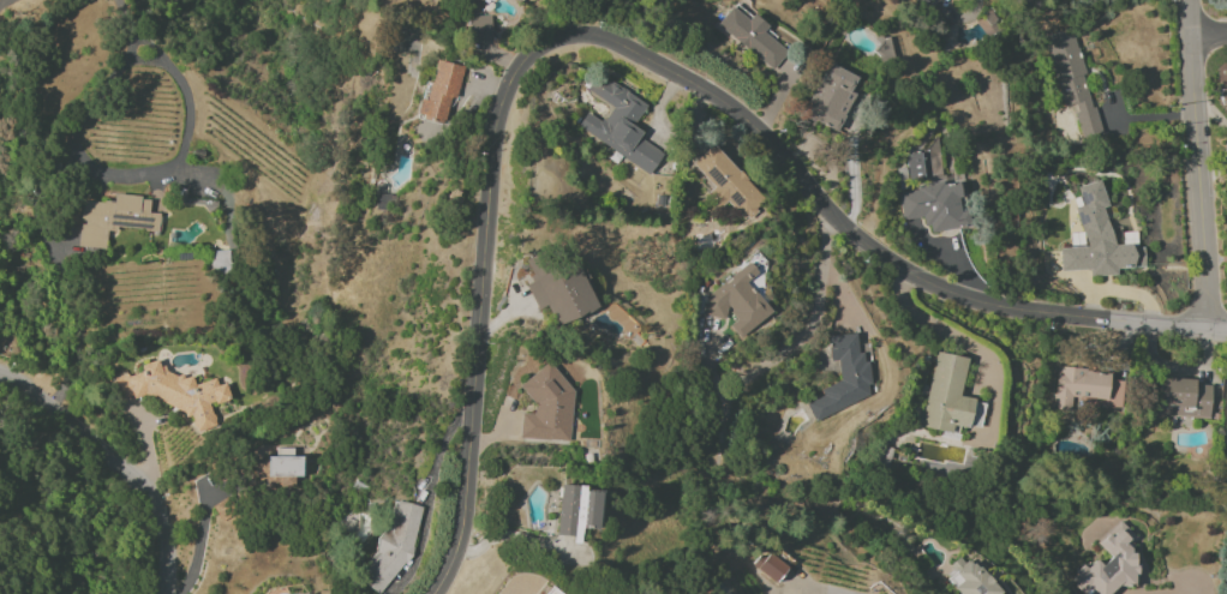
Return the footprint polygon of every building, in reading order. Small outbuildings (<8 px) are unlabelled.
[(748,20),(730,7),(716,25),(773,69),(787,51),(763,32),(768,26),(753,14),(748,20)] [(468,17),(469,38),(493,37),(492,16),(468,17)] [(1045,35),(1062,106),(1073,104),(1081,138),(1098,134),(1072,28),(1045,35)] [(419,120),(448,125),(459,65),(430,60),(419,120)] [(858,78),(826,63),(802,115),(834,130),(858,78)] [(650,174),(664,151),(630,130),(645,105),(595,74),(585,90),(596,97),(587,111),(576,128),(650,174)] [(690,164),(713,187),(707,193),(720,207),(726,201),(745,221),(757,210),(753,205),(761,197),(711,144),(690,164)] [(898,180),(923,176),(919,152),(904,155),(907,167),(896,169),(898,180)] [(898,191),(902,221),(925,217),(928,233),(967,227),(959,181),(898,191)] [(1081,247),(1059,248),(1061,271),(1089,270),(1089,277),(1116,275),(1116,269),(1145,267),(1143,245),(1108,247),(1104,183),(1078,185),(1079,207),(1081,247)] [(81,201),(77,246),(105,249),(106,227),(157,231),(159,214),(148,213),(149,198),(114,195),(113,203),(81,201)] [(597,309),(573,255),(529,275),(532,282),(526,285),(537,310),(547,306),(556,327),(597,309)] [(771,313),(754,291),(751,293),(744,283),(757,273),(750,264),(699,303),(714,322),(729,310),(736,320),(728,325),(738,338),(771,313)] [(806,404),(813,421),(871,395),(867,343),(856,344),(855,334),(827,336),(829,362),(838,361),(839,381),(820,389),(821,397),(806,404)] [(922,428),(951,432),(952,426),(968,428),(973,399),(960,397),(966,357),(934,352),(922,428)] [(191,416),(196,433),(216,428),(210,404),(229,399),(224,378),(194,386),(192,376),(181,379),(179,373),(164,377),(160,359),(140,364),(142,371),(112,379),(117,399),(132,395),(135,407),(178,396),(184,418),(191,416)] [(1071,411),(1072,397),(1106,398),(1107,371),(1056,369),(1054,411),(1071,411)] [(519,438),(570,441),(572,386),(559,385),(560,373),(530,372),(528,414),(520,414),(519,438)] [(1194,379),(1158,378),(1156,416),(1208,418),(1209,385),(1194,385),(1194,379)] [(1120,407),(1121,380),(1108,379),(1107,400),(1084,398),(1084,406),(1120,407)] [(292,448),(275,448),(275,459),(254,460),(254,478),(279,477),(279,487),(294,487),(294,477),(301,477),(301,457),(293,457),(292,448)] [(556,538),(581,539),(581,527),(598,528),(601,489),(559,486),(556,538)] [(394,501),(388,530),(384,529),(376,540),(374,551),(365,564),(361,582),(377,593),(380,593),(412,551),(421,506),(394,501)] [(1122,580),(1126,584),(1142,567),(1126,551),(1137,539),(1118,521),(1097,543),(1110,556),(1101,566),(1092,557),(1071,580),(1085,593),(1089,590),(1094,593),(1109,593),(1122,580)] [(786,567),(763,550),(751,566),(774,583),(786,567)] [(1001,592),(970,559),(965,564),(959,557),(949,567),(955,573),(947,581),(959,593),(999,593),(1001,592)]
